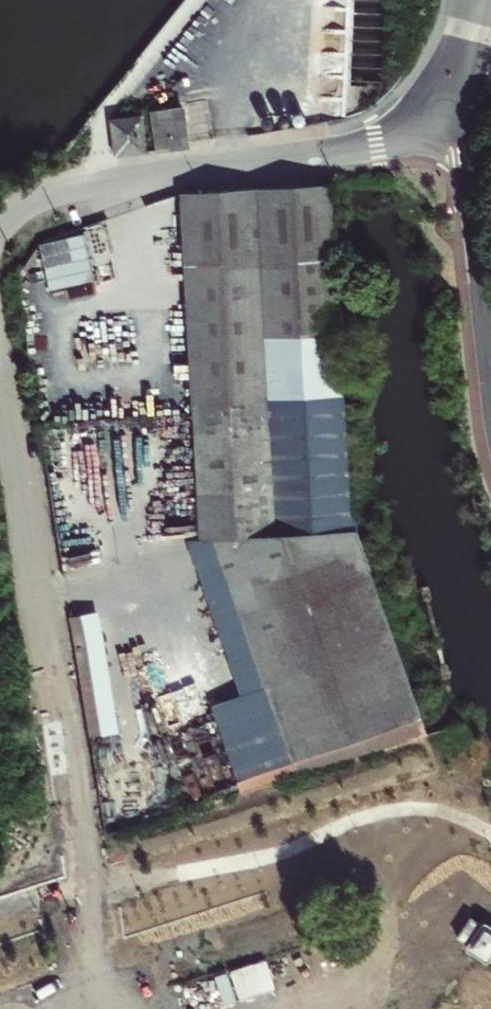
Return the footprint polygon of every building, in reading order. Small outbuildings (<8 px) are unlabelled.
[(151,110),(156,150),(185,146),(180,106),(151,110)] [(113,155),(144,151),(140,116),(111,119),(113,155)] [(192,412),(199,536),(211,535),(348,529),(331,184),(181,192),(183,219),(192,412)] [(47,288),(92,283),(85,232),(41,238),(47,288)] [(348,529),(211,535),(294,773),(420,736),(348,529)] [(89,613),(71,615),(90,738),(108,735),(89,613)] [(468,944),(467,945),(468,949),(484,959),(488,959),(489,957),(490,959),(490,925),(487,922),(483,922),(482,923),(471,917),(458,937),(468,944)] [(0,999),(0,1008),(18,1008),(17,997),(0,999)]
